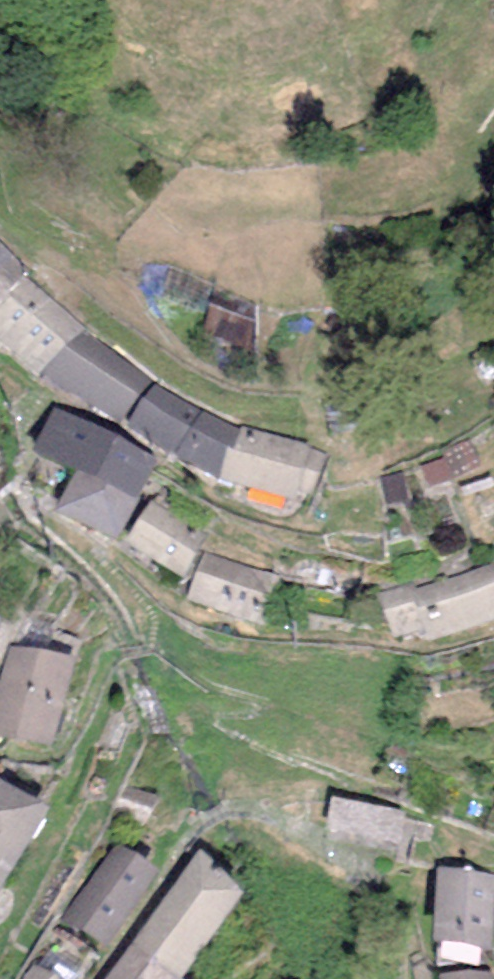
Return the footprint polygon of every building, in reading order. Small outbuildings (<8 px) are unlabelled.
[(27,274),(0,244),(0,298),(27,274)] [(27,274),(0,298),(0,344),(36,378),(40,373),(85,329),(27,274)] [(153,382),(85,329),(40,373),(122,423),(153,382)] [(201,412),(153,382),(122,423),(173,454),(201,412)] [(77,470),(95,479),(118,434),(55,406),(31,450),(77,470)] [(242,431),(201,412),(173,454),(173,457),(219,478),(230,447),(236,450),(242,431)] [(230,447),(219,478),(295,503),(297,488),(314,494),(329,457),(309,451),(310,444),(242,427),(242,431),(236,450),(230,447)] [(157,460),(118,434),(95,479),(139,501),(157,460)] [(95,479),(77,470),(57,509),(119,540),(139,501),(95,479)] [(216,522),(162,490),(126,538),(183,579),(216,522)] [(275,578),(204,552),(187,599),(258,624),(275,578)] [(378,595),(393,639),(426,627),(432,643),(493,622),(493,563),(417,590),(414,583),(378,595)] [(8,647),(0,675),(0,736),(49,749),(74,655),(8,647)] [(0,781),(0,888),(48,808),(0,781)] [(405,811),(332,798),(328,829),(401,839),(405,811)] [(161,874),(115,841),(57,921),(103,954),(161,874)] [(245,892),(199,849),(132,942),(181,977),(245,892)] [(437,869),(432,941),(492,944),(493,906),(493,873),(437,869)] [(181,977),(132,942),(105,978),(183,978),(181,977)] [(34,963),(22,978),(57,978),(34,963)] [(439,974),(440,978),(493,978),(492,969),(439,974)]
